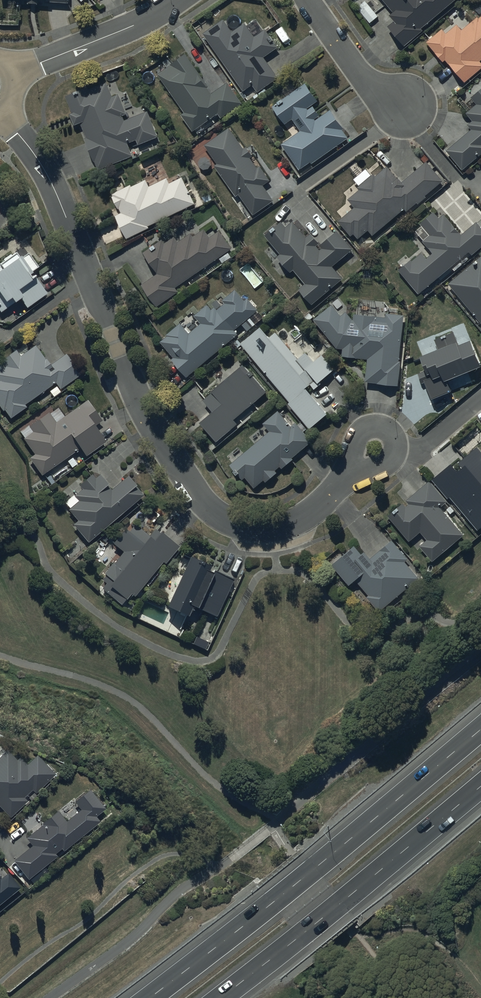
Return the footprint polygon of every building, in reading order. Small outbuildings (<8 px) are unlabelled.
[(358,6),(357,7),(368,23),(377,17),(365,1),(366,0),(353,0),(358,6)] [(393,12),(389,15),(394,21),(387,26),(403,46),(422,30),(420,28),(454,0),(383,0),(393,12)] [(426,42),(443,62),(446,59),(464,82),(480,68),(480,63),(479,60),(480,59),(480,6),(474,11),(478,16),(461,30),(456,24),(445,33),(442,29),(426,42)] [(223,19),(204,33),(245,90),(253,84),(258,91),(279,77),(264,57),(278,47),(265,30),(256,37),(246,23),(233,32),(223,19)] [(167,67),(158,73),(184,113),(181,115),(192,130),(219,113),(221,117),(242,103),(229,84),(212,94),(186,54),(172,63),(169,58),(164,62),(167,67)] [(88,86),(66,95),(73,112),(70,113),(75,125),(81,123),(87,137),(85,138),(98,170),(133,155),(128,143),(137,139),(139,144),(158,136),(148,110),(124,120),(122,115),(128,113),(119,93),(112,96),(106,81),(89,89),(88,86)] [(305,83),(273,106),(286,123),(292,119),(300,130),(281,144),(300,170),(311,162),(312,163),(348,137),(342,129),(344,128),(330,109),(320,116),(312,105),(318,101),(305,83)] [(471,97),(477,104),(466,114),(472,121),(467,125),(470,129),(446,150),(462,169),(480,153),(480,88),(471,97)] [(230,128),(205,145),(217,163),(215,165),(236,196),(239,193),(253,214),(274,200),(263,185),(270,180),(260,165),(257,167),(251,157),(253,155),(247,145),(243,147),(230,128)] [(426,161),(401,182),(387,165),(375,176),(373,174),(357,187),(359,189),(348,199),(354,207),(338,220),(351,235),(354,233),(358,238),(368,230),(372,235),(404,208),(406,211),(417,203),(418,204),(426,196),(425,195),(442,180),(426,161)] [(131,184),(112,193),(113,196),(112,196),(118,209),(120,208),(122,213),(117,216),(127,238),(149,228),(148,225),(195,204),(183,178),(170,183),(168,178),(149,186),(147,180),(132,187),(131,184)] [(398,270),(419,294),(469,251),(472,254),(480,246),(480,228),(475,221),(460,235),(443,215),(439,218),(433,211),(419,223),(429,234),(422,241),(432,252),(427,257),(422,252),(412,261),(410,259),(398,270)] [(338,230),(321,245),(311,233),(306,237),(293,222),(287,227),(282,222),(281,223),(279,221),(266,232),(268,234),(266,237),(280,254),(277,257),(290,272),(294,269),(305,283),(299,288),(313,305),(343,279),(332,266),(353,249),(338,230)] [(162,239),(144,252),(158,272),(142,283),(152,298),(147,301),(152,308),(157,305),(158,306),(178,292),(175,288),(219,258),(222,263),(231,257),(227,251),(232,248),(220,230),(210,237),(205,229),(194,237),(191,233),(180,241),(176,235),(165,243),(162,239)] [(0,264),(0,312),(1,313),(20,298),(27,308),(48,293),(35,275),(32,278),(29,274),(38,267),(28,253),(22,257),(20,255),(18,256),(15,252),(11,255),(10,254),(3,260),(4,261),(0,264)] [(480,324),(480,256),(448,284),(480,324)] [(181,323),(167,334),(169,336),(162,342),(174,357),(172,359),(187,377),(239,334),(235,329),(243,323),(248,330),(255,324),(249,317),(258,310),(249,298),(245,301),(236,289),(223,299),(226,303),(222,306),(217,300),(212,304),(215,307),(212,309),(208,304),(194,315),(201,324),(189,333),(181,323)] [(341,316),(332,304),(314,319),(337,348),(343,348),(342,357),(366,359),(364,382),(398,385),(401,360),(397,360),(402,315),(385,313),(385,317),(353,314),(353,320),(346,312),(341,316)] [(261,325),(240,342),(290,402),(288,403),(310,429),(328,414),(306,388),(311,384),(315,389),(322,383),(320,381),(335,369),(323,354),(314,362),(306,351),(298,357),(288,345),(294,340),(284,328),(278,333),(277,332),(270,337),(261,325)] [(420,356),(426,370),(417,373),(422,386),(426,384),(432,398),(450,390),(446,381),(480,366),(480,364),(471,340),(458,345),(452,329),(433,337),(438,348),(420,356)] [(19,356),(16,351),(1,361),(5,367),(0,371),(0,408),(2,412),(5,410),(10,417),(26,407),(23,404),(56,382),(60,389),(80,375),(66,354),(51,365),(46,358),(44,360),(34,346),(19,356)] [(268,391),(245,363),(212,391),(213,392),(204,400),(213,411),(200,422),(217,442),(238,424),(234,420),(268,391)] [(101,421),(87,400),(56,422),(49,412),(29,427),(33,432),(23,440),(34,455),(29,458),(41,475),(80,447),(86,456),(105,442),(94,426),(101,421)] [(291,426),(278,411),(263,423),(270,431),(231,465),(235,470),(235,471),(238,475),(239,474),(244,480),(247,477),(255,487),(264,479),(266,482),(277,472),(275,470),(280,466),(283,469),(294,459),(292,457),(312,440),(296,422),(291,426)] [(432,479),(447,499),(449,497),(477,529),(480,525),(480,452),(476,447),(458,462),(462,466),(457,471),(450,463),(432,479)] [(128,475),(111,489),(99,475),(95,478),(92,474),(79,485),(82,489),(74,496),(79,502),(69,510),(77,521),(73,524),(87,542),(143,496),(128,475)] [(430,481),(406,500),(409,504),(405,506),(403,503),(388,515),(409,541),(421,532),(427,540),(420,545),(432,560),(463,536),(439,507),(446,501),(430,481)] [(178,546),(161,532),(159,534),(155,530),(149,537),(135,525),(129,531),(125,528),(112,543),(123,552),(115,562),(113,561),(104,572),(106,574),(102,580),(106,583),(101,588),(121,605),(131,593),(135,596),(163,561),(165,563),(178,546)] [(354,546),(346,552),(332,565),(349,585),(356,580),(369,595),(366,597),(379,612),(418,579),(404,563),(408,559),(391,540),(370,558),(364,551),(361,554),(354,546)] [(211,565),(190,556),(166,606),(186,615),(191,604),(217,615),(232,579),(213,571),(212,574),(208,572),(211,565)] [(21,758),(18,761),(8,751),(0,759),(0,808),(10,819),(28,802),(25,798),(33,790),(36,793),(56,774),(38,755),(28,765),(21,758)] [(108,809),(91,789),(74,802),(81,810),(68,820),(60,811),(26,838),(33,847),(15,861),(29,879),(57,857),(55,854),(63,848),(65,851),(102,821),(98,817),(108,809)] [(22,887),(10,872),(2,878),(0,876),(0,905),(22,887)]
